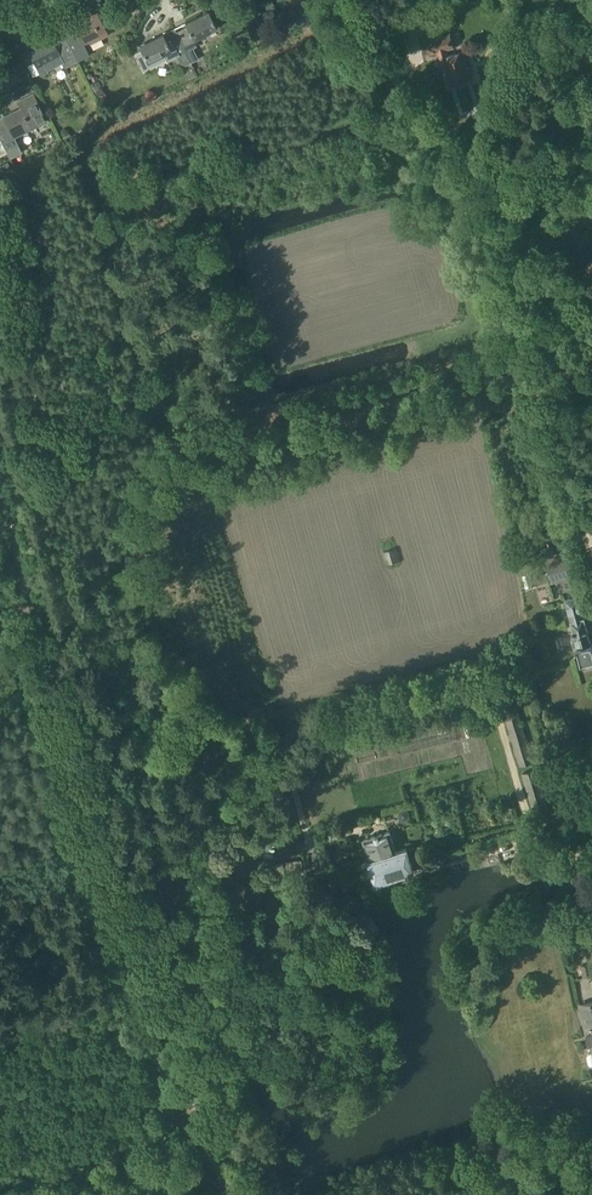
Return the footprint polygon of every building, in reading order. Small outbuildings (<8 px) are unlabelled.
[(406,21),(427,16),(424,3),(403,8),(406,21)] [(294,13),(299,24),(313,17),(307,6),(294,13)] [(109,34),(97,11),(89,15),(91,18),(74,26),(76,30),(65,36),(78,61),(89,55),(83,43),(88,41),(89,43),(109,34)] [(174,28),(191,62),(199,59),(193,48),(197,46),(193,39),(217,27),(209,11),(185,23),(187,26),(176,32),(174,28)] [(191,62),(174,28),(139,46),(142,52),(136,56),(144,72),(175,57),(177,56),(180,63),(186,65),(191,62)] [(464,52),(448,56),(446,49),(453,47),(450,33),(424,40),(427,54),(442,50),(443,57),(440,58),(442,67),(446,66),(450,84),(471,79),(464,52)] [(66,67),(78,61),(65,36),(54,41),(52,37),(35,45),(33,43),(26,46),(40,75),(48,72),(47,70),(63,62),(66,67)] [(7,151),(10,158),(22,152),(14,136),(47,120),(34,94),(18,101),(21,108),(4,116),(2,112),(0,113),(0,137),(7,151)] [(57,139),(50,143),(53,147),(60,144),(57,139)] [(387,564),(400,560),(396,548),(383,552),(387,564)] [(546,562),(552,583),(575,577),(569,557),(546,562)] [(591,643),(579,595),(565,599),(575,637),(571,638),(573,646),(577,645),(577,647),(575,647),(576,649),(578,648),(581,661),(583,661),(585,670),(591,668),(591,643)] [(517,707),(504,711),(520,765),(533,761),(517,707)] [(357,738),(357,739),(360,750),(373,747),(370,735),(357,738)] [(401,810),(398,814),(399,818),(403,821),(408,819),(410,816),(409,811),(405,809),(401,810)] [(370,859),(396,851),(390,831),(363,839),(370,859)] [(421,852),(420,847),(407,847),(407,848),(410,856),(421,852)] [(396,851),(370,859),(369,860),(376,884),(382,882),(382,880),(408,872),(408,874),(414,872),(410,856),(407,848),(396,851)] [(331,890),(340,887),(337,876),(328,878),(331,890)] [(582,977),(591,975),(591,966),(591,963),(580,965),(582,977)] [(580,1004),(586,1028),(588,1027),(591,1046),(591,1002),(580,1004)]
